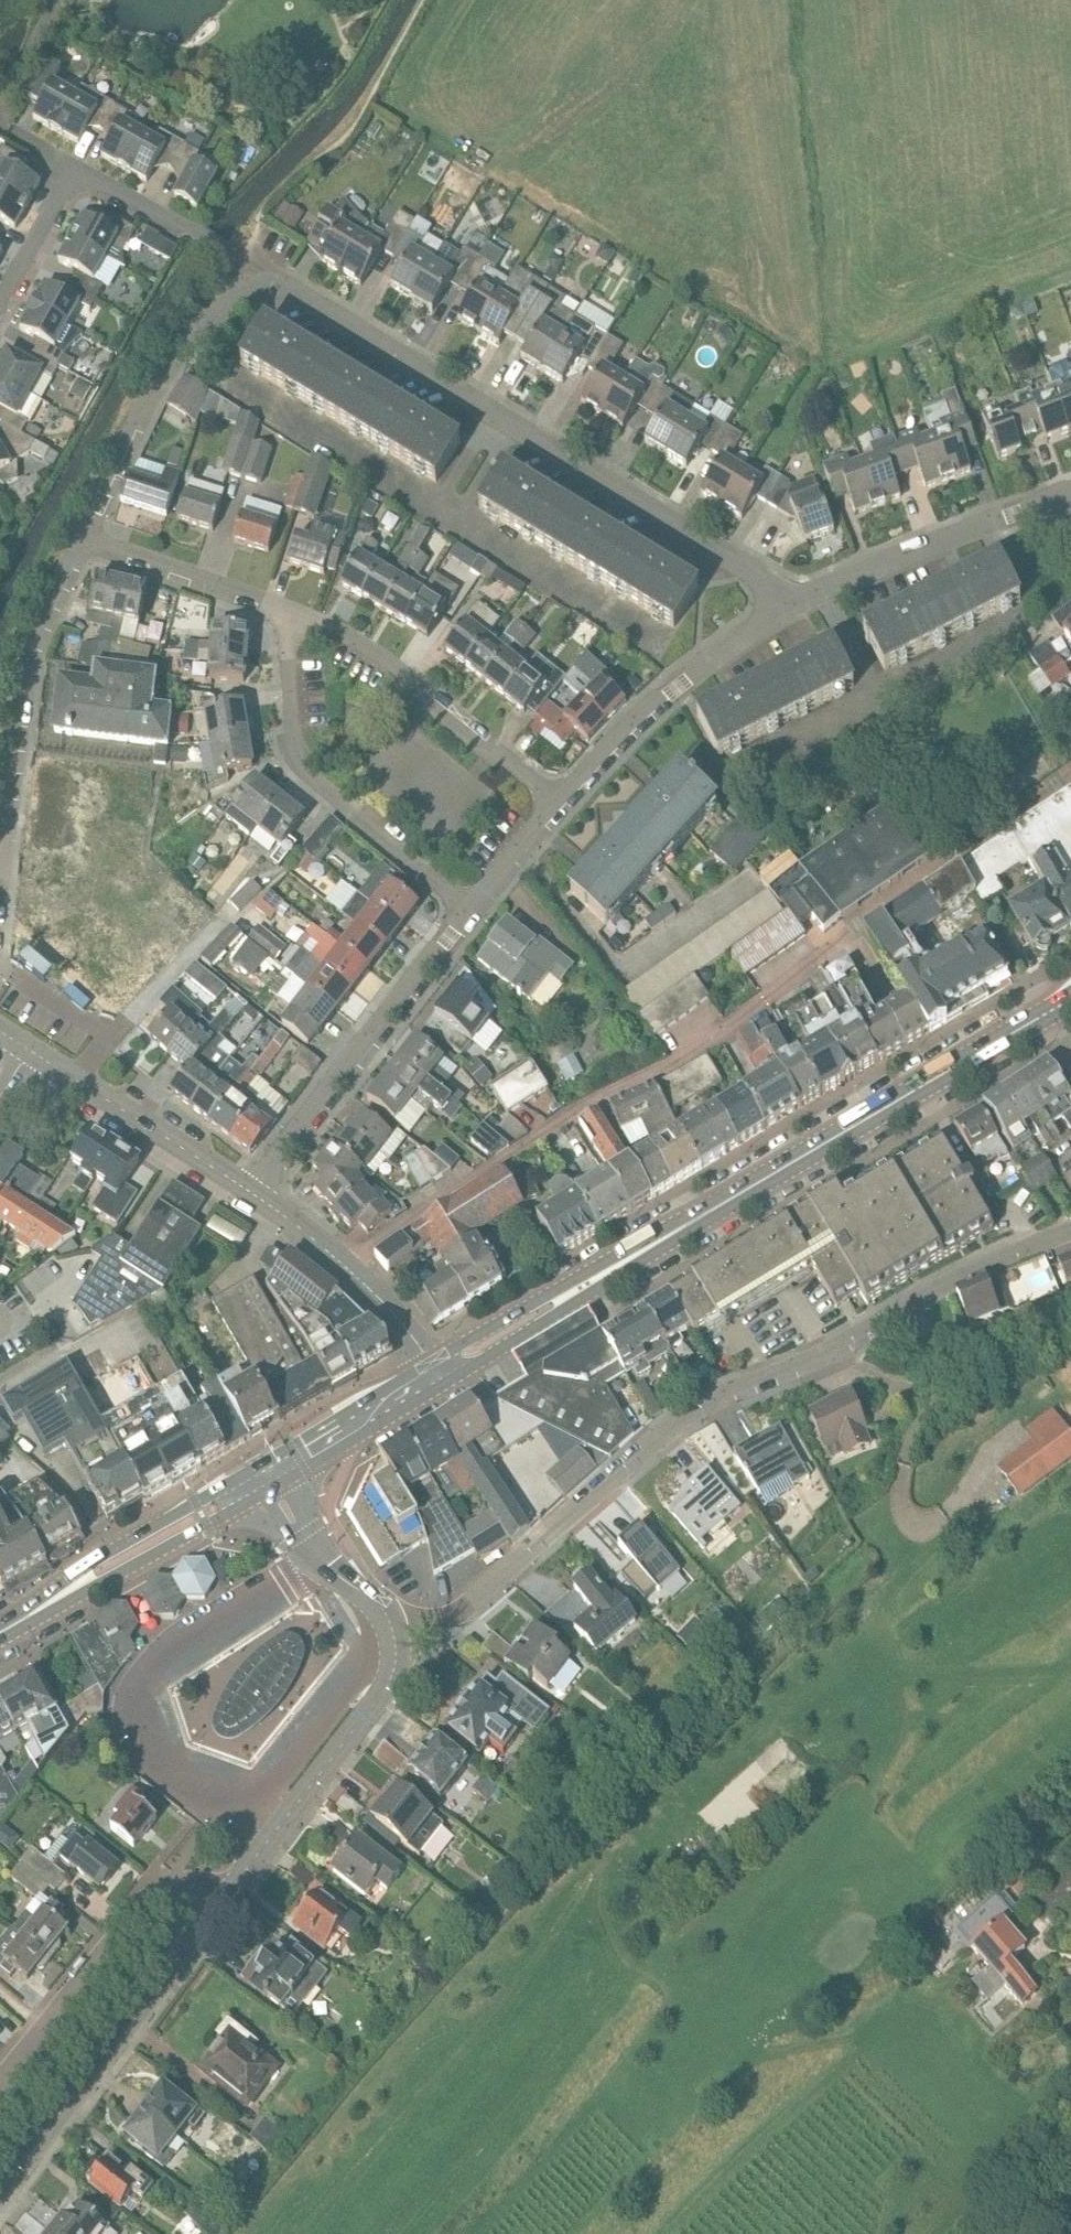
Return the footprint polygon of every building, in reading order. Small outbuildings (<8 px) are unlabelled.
[(40,106),(33,118),(53,129),(72,94),(54,84),(62,70),(49,63),(28,99),(40,106)] [(72,94),(53,129),(79,143),(87,128),(89,124),(90,122),(100,128),(102,129),(116,104),(113,103),(105,98),(104,98),(96,94),(95,87),(89,89),(81,85),(76,96),(72,94)] [(110,141),(102,156),(124,168),(143,132),(134,127),(139,118),(127,111),(116,104),(102,129),(103,129),(113,135),(112,137),(110,141)] [(168,168),(182,142),(161,130),(156,140),(143,132),(124,168),(147,181),(158,162),(168,168)] [(191,132),(184,144),(200,153),(206,140),(191,132)] [(183,143),(170,166),(171,167),(187,176),(186,178),(182,185),(175,197),(197,209),(217,175),(195,162),(200,153),(184,144),(183,143)] [(27,208),(41,183),(26,175),(20,172),(26,162),(27,160),(2,146),(0,151),(0,192),(27,208)] [(446,172),(455,177),(461,167),(452,162),(446,172)] [(27,208),(0,192),(0,220),(15,229),(27,208)] [(315,226),(308,242),(310,244),(320,250),(320,248),(325,251),(319,259),(339,272),(361,236),(362,236),(369,224),(359,214),(345,199),(338,206),(337,206),(315,226)] [(293,231),(305,214),(293,206),(282,224),(293,231)] [(122,252),(128,242),(136,229),(111,215),(104,227),(84,215),(71,238),(108,259),(115,248),(122,252)] [(361,236),(339,272),(361,285),(382,250),(392,256),(408,230),(393,221),(385,234),(369,224),(362,236),(361,236)] [(412,298),(433,262),(416,251),(423,239),(408,230),(392,256),(404,263),(391,285),(412,298)] [(171,261),(178,248),(159,237),(152,250),(171,261)] [(71,238),(59,261),(73,269),(79,273),(74,282),(98,296),(103,286),(96,281),(108,259),(71,238)] [(433,262),(412,298),(433,310),(449,283),(460,290),(480,257),(464,248),(461,253),(445,243),(444,245),(433,262)] [(484,256),(500,264),(506,252),(490,243),(484,256)] [(603,244),(596,257),(602,260),(608,263),(615,251),(603,244)] [(548,260),(549,268),(557,273),(564,260),(552,252),(548,260)] [(471,297),(458,318),(465,322),(474,328),(478,330),(500,294),(508,281),(493,271),(495,267),(485,260),(480,257),(460,290),(471,297)] [(514,342),(548,286),(517,267),(508,281),(500,294),(478,330),(500,344),(505,336),(514,342)] [(544,277),(552,282),(557,273),(549,268),(544,277)] [(628,282),(637,287),(644,276),(635,271),(628,282)] [(46,284),(34,304),(71,325),(83,303),(91,308),(98,296),(74,282),(72,285),(66,295),(65,294),(60,292),(46,284)] [(550,288),(550,287),(548,286),(514,342),(526,349),(521,357),(541,369),(574,314),(561,305),(566,297),(550,288)] [(1033,299),(1021,303),(1025,315),(1025,316),(1038,311),(1033,299)] [(580,316),(610,332),(617,318),(587,302),(580,316)] [(1021,303),(1010,307),(1013,315),(1018,318),(1025,315),(1021,303)] [(34,304),(21,329),(35,337),(39,340),(42,341),(36,350),(59,364),(65,354),(68,349),(84,333),(71,325),(34,304)] [(563,333),(541,369),(563,382),(566,377),(572,367),(583,374),(587,367),(606,334),(596,328),(590,324),(577,316),(574,314),(563,333)] [(306,402),(330,362),(266,323),(241,362),(306,402)] [(735,338),(726,325),(717,332),(718,333),(726,343),(727,344),(735,338)] [(599,374),(582,402),(602,414),(624,377),(608,368),(622,344),(606,334),(587,367),(599,374)] [(0,366),(0,376),(32,394),(44,372),(52,377),(59,364),(36,350),(36,351),(34,353),(29,363),(22,360),(8,352),(0,366)] [(59,366),(69,371),(74,360),(65,355),(59,366)] [(624,377),(602,414),(623,427),(636,406),(647,412),(662,387),(667,379),(664,378),(659,381),(655,378),(653,377),(650,375),(650,369),(650,368),(636,360),(626,378),(624,377)] [(371,442),(395,402),(330,362),(306,402),(371,442)] [(1049,374),(1051,379),(1054,389),(1061,386),(1063,391),(1054,395),(1068,432),(1070,431),(1070,366),(1069,367),(1068,363),(1065,362),(1055,365),(1053,369),(1054,372),(1049,374)] [(3,409),(0,414),(0,420),(21,432),(26,423),(29,424),(31,420),(42,401),(43,400),(32,394),(0,376),(0,407),(3,409)] [(208,391),(204,388),(185,376),(167,404),(197,423),(208,391)] [(77,379),(69,392),(84,401),(92,388),(77,379)] [(666,453),(688,418),(695,406),(662,387),(647,412),(658,419),(645,441),(666,453)] [(1068,432),(1051,390),(1033,396),(1031,389),(1012,396),(1028,438),(1043,432),(1044,436),(1050,433),(1052,439),(1068,432)] [(221,399),(208,391),(200,415),(213,420),(221,399)] [(1018,442),(1028,438),(1012,396),(998,401),(1001,409),(982,417),(998,459),(1016,452),(1014,447),(1019,445),(1018,442)] [(925,411),(923,412),(932,436),(930,437),(943,471),(946,478),(971,469),(964,452),(977,447),(964,414),(964,412),(958,397),(944,402),(945,403),(925,411)] [(436,481),(460,442),(395,402),(371,442),(436,481)] [(688,418),(666,453),(687,466),(700,445),(712,452),(728,426),(725,425),(710,416),(709,415),(695,406),(688,418)] [(244,476),(255,442),(253,442),(260,422),(242,413),(224,470),(244,476)] [(11,464),(18,460),(30,452),(37,441),(24,434),(21,432),(0,420),(0,422),(7,426),(1,437),(0,438),(0,471),(11,464)] [(26,432),(24,434),(37,441),(42,432),(30,425),(26,432)] [(722,506),(744,469),(730,460),(744,436),(728,426),(712,452),(722,458),(701,493),(722,506)] [(916,433),(893,441),(896,449),(899,459),(903,470),(917,465),(919,470),(925,486),(941,480),(946,478),(943,471),(930,437),(919,441),(916,433)] [(872,459),(862,462),(875,497),(878,504),(885,502),(901,496),(894,479),(892,474),(903,470),(899,459),(896,449),(893,441),(869,450),(872,459)] [(255,442),(244,476),(262,482),(273,449),(255,442)] [(172,447),(167,464),(178,467),(184,451),(172,447)] [(307,478),(294,511),(315,518),(333,468),(313,456),(306,477),(307,478)] [(128,475),(120,500),(156,512),(167,515),(180,472),(166,468),(139,459),(135,468),(129,475),(128,475)] [(878,504),(862,462),(849,467),(846,459),(821,469),(834,501),(849,495),(855,513),(878,504)] [(766,502),(783,476),(767,467),(760,478),(744,469),(722,506),(742,518),(756,496),(766,502)] [(544,547),(568,508),(504,468),(498,478),(495,476),(492,481),(495,482),(479,508),(544,547)] [(307,478),(306,477),(297,474),(286,508),(294,511),(307,478)] [(834,530),(814,477),(790,487),(786,478),(783,476),(766,502),(792,518),(796,517),(805,541),(834,530)] [(213,530),(225,491),(191,480),(186,495),(185,495),(177,518),(213,530)] [(360,511),(372,518),(378,506),(367,499),(360,511)] [(609,587),(633,547),(568,508),(544,547),(609,587)] [(269,552),(277,527),(241,515),(233,540),(269,552)] [(336,570),(343,549),(347,537),(314,526),(309,543),(296,538),(288,562),(324,573),(326,567),(336,570)] [(411,570),(421,554),(420,553),(432,533),(421,527),(393,573),(383,567),(364,598),(385,610),(404,580),(411,570)] [(370,558),(378,545),(368,539),(341,584),(364,598),(383,567),(370,558)] [(633,547),(609,587),(674,627),(698,587),(633,547)] [(419,575),(429,559),(421,554),(411,570),(419,575)] [(473,566),(470,570),(480,576),(489,563),(479,556),(478,557),(473,566)] [(953,635),(1020,600),(999,559),(932,594),(953,635)] [(489,563),(480,576),(490,583),(492,579),(498,569),(489,563)] [(504,568),(499,575),(520,593),(525,586),(504,568)] [(428,636),(456,589),(436,577),(426,593),(407,624),(428,636)] [(112,629),(122,584),(97,578),(87,623),(103,627),(112,629)] [(407,624),(426,593),(404,580),(385,610),(407,624)] [(139,624),(142,611),(147,589),(122,584),(112,629),(103,627),(96,666),(96,668),(158,675),(158,674),(147,673),(153,649),(120,640),(122,631),(125,632),(127,621),(139,624)] [(885,670),(953,635),(932,594),(864,629),(869,639),(866,640),(868,645),(871,643),(885,670)] [(499,623),(489,615),(479,606),(445,648),(466,666),(489,637),(499,623)] [(506,635),(516,643),(528,629),(518,620),(506,635)] [(212,653),(246,656),(248,630),(214,627),(212,653)] [(528,668),(517,659),(536,636),(528,629),(516,643),(509,653),(486,681),(506,697),(528,668)] [(486,681),(509,653),(498,644),(489,637),(466,666),(486,681)] [(185,650),(200,652),(201,642),(186,641),(185,650)] [(785,719),(853,685),(833,645),(765,680),(785,719)] [(185,650),(184,660),(199,661),(200,652),(185,650)] [(244,681),(246,656),(212,653),(210,678),(244,681)] [(626,702),(602,679),(608,673),(587,653),(575,668),(594,686),(582,699),(606,722),(626,702)] [(1059,657),(1041,670),(1046,678),(1064,665),(1059,657)] [(528,668),(506,697),(525,712),(527,709),(535,715),(566,676),(559,671),(550,664),(540,677),(528,668)] [(1064,665),(1046,678),(1052,686),(1070,673),(1064,665)] [(154,707),(158,675),(96,668),(93,686),(61,682),(55,732),(157,745),(155,762),(167,764),(173,710),(154,707)] [(624,683),(632,691),(642,681),(633,673),(624,683)] [(717,753),(785,719),(765,680),(697,715),(717,753)] [(242,703),(215,708),(214,697),(193,697),(196,714),(207,712),(212,741),(247,735),(242,703)] [(588,741),(606,722),(582,699),(565,716),(547,702),(533,719),(562,741),(575,728),(588,741)] [(170,734),(188,734),(188,715),(173,715),(170,734)] [(226,771),(252,767),(247,735),(212,741),(217,773),(205,775),(208,791),(228,782),(226,771)] [(555,749),(563,754),(568,745),(562,741),(561,741),(555,749)] [(184,761),(184,747),(172,747),(172,761),(184,761)] [(57,867),(17,912),(106,991),(147,945),(81,886),(85,881),(88,858),(111,862),(122,772),(61,765),(49,853),(59,855),(57,867)] [(715,803),(695,785),(698,783),(693,779),(691,781),(681,772),(626,832),(661,864),(715,803)] [(231,793),(212,808),(224,817),(225,816),(251,836),(256,828),(280,798),(254,778),(241,796),(239,798),(231,793)] [(960,866),(976,892),(1028,863),(1030,867),(1044,889),(1046,893),(1068,929),(1070,927),(1070,794),(1066,797),(1009,831),(960,866)] [(280,798),(256,828),(282,848),(272,861),(280,867),(296,844),(289,839),(305,818),(280,798)] [(935,852),(898,798),(799,866),(840,916),(841,917),(935,852)] [(316,860),(330,844),(345,827),(331,816),(302,848),(316,860)] [(736,823),(711,854),(735,872),(761,839),(767,831),(766,831),(753,821),(747,828),(745,831),(736,823)] [(607,925),(661,864),(626,832),(571,892),(607,925)] [(295,864),(306,874),(316,862),(304,852),(295,864)] [(198,869),(200,871),(206,862),(195,854),(189,863),(192,865),(198,869)] [(790,856),(763,877),(768,889),(787,908),(796,919),(806,910),(824,931),(840,916),(799,866),(790,856)] [(863,935),(891,979),(913,965),(902,947),(945,916),(977,894),(976,892),(960,866),(957,868),(927,889),(897,911),(885,919),(863,935)] [(129,893),(139,906),(169,883),(159,871),(129,893)] [(400,873),(384,894),(368,882),(359,893),(358,895),(374,907),(400,927),(417,905),(406,896),(415,885),(400,873)] [(231,902),(239,911),(262,889),(254,880),(231,902)] [(977,894),(981,899),(980,900),(983,904),(985,904),(990,914),(1002,907),(996,897),(1004,892),(997,880),(976,892),(977,894)] [(778,915),(787,908),(768,889),(757,897),(772,919),(778,915)] [(1044,889),(1008,910),(1034,949),(1036,948),(1041,951),(1048,951),(1051,945),(1051,939),(1068,929),(1046,893),(1044,889)] [(255,907),(271,919),(277,912),(284,903),(270,892),(255,907)] [(343,915),(342,915),(357,927),(384,948),(400,927),(374,907),(358,895),(358,896),(343,914),(343,915)] [(768,922),(772,919),(757,897),(746,905),(761,926),(768,922)] [(282,916),(284,917),(287,913),(291,908),(284,903),(277,912),(282,916)] [(645,921),(651,931),(676,914),(669,904),(645,921)] [(750,934),(758,929),(761,926),(746,905),(735,913),(750,934)] [(806,933),(796,919),(787,908),(778,915),(796,940),(806,933)] [(748,936),(750,934),(735,913),(724,920),(739,942),(748,936)] [(786,947),(796,940),(778,915),(772,919),(768,922),(786,947)] [(320,930),(327,936),(332,929),(335,925),(328,919),(320,930)] [(537,938),(533,943),(508,924),(510,922),(508,920),(489,943),(490,944),(478,959),(531,1000),(551,975),(561,983),(573,967),(537,938)] [(728,950),(738,943),(739,942),(724,920),(712,928),(728,950)] [(776,954),(786,947),(768,922),(761,926),(758,929),(776,954)] [(250,936),(248,940),(270,957),(275,962),(276,962),(276,961),(287,949),(287,948),(286,947),(284,945),(259,925),(250,936)] [(313,925),(306,935),(319,945),(311,956),(320,963),(322,964),(324,966),(325,967),(352,988),(368,968),(343,948),(342,947),(341,947),(340,946),(339,945),(337,943),(327,936),(320,930),(313,925)] [(233,927),(202,959),(213,968),(227,953),(243,936),(242,935),(241,934),(235,929),(233,927)] [(347,940),(342,947),(343,948),(368,968),(384,948),(357,927),(347,940)] [(717,958),(728,950),(712,928),(701,936),(717,958)] [(332,929),(327,936),(337,943),(339,945),(344,938),(332,929)] [(618,929),(609,939),(618,948),(627,938),(618,929)] [(766,961),(776,954),(758,929),(750,934),(748,936),(766,961)] [(243,936),(227,953),(231,957),(231,958),(253,977),(261,968),(265,963),(270,957),(248,940),(243,936)] [(706,966),(717,958),(701,936),(690,944),(706,966)] [(756,968),(766,961),(748,936),(739,942),(738,943),(756,968)] [(1006,972),(985,938),(963,952),(962,953),(986,992),(1001,983),(997,977),(1006,972)] [(746,975),(756,968),(738,943),(728,950),(746,975)] [(693,975),(694,974),(706,966),(690,944),(679,951),(693,975)] [(988,997),(986,992),(985,992),(962,953),(960,949),(919,975),(913,965),(891,979),(901,994),(905,1000),(926,1033),(943,1023),(957,1015),(988,997)] [(683,982),(693,975),(679,951),(668,959),(683,982)] [(287,970),(286,971),(336,1010),(352,988),(325,967),(324,966),(322,964),(320,963),(311,956),(308,954),(297,969),(291,964),(287,970)] [(265,963),(261,968),(262,969),(261,970),(264,972),(267,968),(280,978),(282,977),(290,983),(279,998),(292,1007),(293,1008),(321,1029),(336,1010),(286,971),(276,962),(275,962),(270,957),(265,963)] [(672,989),(683,982),(668,959),(656,967),(672,989)] [(825,972),(825,973),(835,990),(839,998),(841,997),(855,1022),(878,1061),(904,1046),(885,1013),(878,1017),(858,986),(863,983),(848,959),(825,972)] [(227,988),(208,973),(196,963),(195,962),(194,964),(186,973),(185,973),(217,1000),(227,988)] [(661,997),(672,989),(656,967),(645,975),(661,997)] [(425,1026),(462,1055),(479,1032),(497,1011),(468,970),(425,1026)] [(703,970),(699,973),(698,979),(700,983),(707,984),(712,981),(713,975),(710,971),(703,970)] [(683,982),(699,1005),(710,998),(694,974),(693,975),(683,982)] [(649,1005),(661,997),(645,975),(634,983),(649,1005)] [(688,1013),(699,1005),(683,982),(672,989),(688,1013)] [(638,1013),(649,1005),(634,983),(623,990),(638,1013)] [(677,1021),(688,1013),(672,989),(661,997),(677,1021)] [(170,1015),(150,1037),(169,1053),(189,1030),(200,1017),(179,997),(174,993),(171,990),(159,1002),(160,1003),(171,1013),(170,1015)] [(841,997),(839,998),(835,990),(821,998),(823,1003),(810,1010),(851,1077),(856,1074),(857,1074),(878,1061),(855,1022),(841,997)] [(666,1028),(677,1021),(661,997),(649,1005),(666,1028)] [(904,1046),(926,1033),(905,1000),(885,1013),(904,1046)] [(259,1013),(248,1004),(243,1011),(253,1020),(259,1013)] [(655,1036),(666,1028),(649,1005),(638,1013),(655,1036)] [(309,1044),(321,1029),(293,1008),(281,1023),(291,1031),(309,1044)] [(209,1048),(220,1036),(234,1019),(225,1010),(210,1026),(200,1017),(189,1030),(169,1053),(188,1071),(209,1048)] [(844,1082),(851,1077),(810,1010),(796,1019),(794,1014),(779,1023),(799,1057),(805,1067),(822,1094),(844,1081),(844,1082)] [(766,1019),(752,1028),(762,1043),(767,1051),(770,1055),(778,1068),(780,1070),(803,1106),(822,1094),(805,1067),(799,1057),(798,1056),(792,1059),(776,1034),(766,1019)] [(768,1127),(803,1106),(780,1070),(752,1028),(738,1037),(760,1072),(762,1071),(766,1079),(746,1092),(768,1127)] [(233,1096),(212,1123),(231,1138),(252,1111),(259,1101),(258,1100),(248,1093),(259,1078),(272,1061),(282,1048),(290,1036),(282,1030),(260,1060),(251,1072),(249,1074),(240,1086),(239,1087),(233,1096)] [(189,1071),(172,1092),(192,1108),(213,1080),(218,1074),(220,1072),(230,1059),(237,1049),(226,1042),(221,1037),(220,1036),(209,1048),(194,1065),(193,1066),(189,1071)] [(401,1057),(442,1091),(459,1103),(464,1096),(448,1084),(452,1078),(438,1067),(444,1059),(416,1037),(401,1057)] [(322,1062),(305,1048),(303,1047),(293,1061),(311,1076),(322,1062)] [(574,1054),(557,1064),(565,1080),(583,1071),(574,1054)] [(707,1088),(722,1080),(707,1054),(693,1063),(707,1088)] [(1070,1092),(1070,1072),(1058,1054),(1039,1067),(1061,1099),(1053,1104),(1063,1115),(1070,1110),(1070,1106),(1064,1097),(1070,1092)] [(213,1080),(192,1108),(209,1121),(212,1123),(233,1096),(239,1087),(240,1086),(249,1074),(251,1072),(260,1060),(253,1055),(243,1069),(233,1082),(222,1073),(220,1072),(218,1074),(213,1080)] [(443,1111),(452,1099),(442,1091),(401,1057),(384,1079),(428,1112),(434,1104),(443,1111)] [(493,1077),(477,1058),(465,1068),(481,1086),(493,1077)] [(548,1088),(536,1069),(530,1060),(490,1087),(508,1114),(548,1088)] [(693,1063),(682,1069),(697,1094),(707,1088),(693,1063)] [(1039,1067),(1021,1079),(1051,1123),(1063,1115),(1053,1104),(1061,1099),(1039,1067)] [(682,1069),(670,1076),(685,1102),(697,1094),(682,1069)] [(669,1111),(685,1102),(670,1076),(654,1085),(610,1104),(621,1129),(639,1120),(651,1136),(676,1122),(669,1111)] [(404,1109),(411,1100),(384,1079),(368,1099),(410,1133),(419,1121),(404,1109)] [(1021,1079),(1001,1093),(1022,1125),(1031,1119),(1039,1131),(1044,1128),(1052,1140),(1058,1136),(1059,1135),(1051,1123),(1021,1079)] [(289,1104),(272,1091),(269,1089),(259,1101),(252,1111),(231,1138),(251,1154),(289,1104)] [(739,1144),(768,1127),(746,1092),(718,1111),(739,1144)] [(1031,1138),(1022,1125),(1001,1093),(984,1104),(1014,1149),(1031,1138)] [(561,1109),(557,1103),(549,1108),(553,1114),(561,1109)] [(981,1110),(955,1126),(971,1153),(998,1137),(981,1110)] [(654,1197),(631,1163),(597,1111),(580,1121),(614,1177),(611,1180),(631,1211),(654,1197)] [(704,1166),(739,1144),(718,1111),(683,1134),(704,1166)] [(379,1153),(393,1136),(364,1113),(356,1123),(352,1120),(345,1128),(379,1153)] [(499,1124),(489,1116),(484,1123),(493,1131),(499,1124)] [(484,1125),(472,1140),(493,1156),(509,1145),(504,1142),(484,1125)] [(364,1172),(379,1153),(345,1128),(345,1129),(349,1132),(342,1141),(338,1138),(331,1146),(332,1147),(332,1148),(363,1171),(364,1172)] [(96,1178),(119,1146),(104,1137),(103,1134),(98,1131),(96,1132),(91,1129),(72,1160),(84,1167),(72,1184),(85,1193),(96,1178)] [(677,1183),(704,1166),(683,1134),(656,1149),(677,1183)] [(669,1291),(670,1294),(690,1326),(695,1334),(810,1264),(836,1307),(850,1300),(849,1298),(860,1291),(868,1304),(869,1303),(868,1301),(878,1295),(879,1294),(880,1296),(881,1295),(880,1294),(891,1287),(892,1289),(994,1228),(969,1187),(973,1185),(967,1176),(963,1178),(940,1139),(840,1200),(834,1189),(832,1190),(833,1191),(822,1198),(821,1197),(820,1197),(821,1199),(818,1201),(810,1206),(809,1204),(808,1205),(809,1207),(797,1213),(796,1212),(795,1212),(797,1215),(786,1221),(784,1219),(783,1220),(785,1222),(669,1291)] [(24,1156),(8,1146),(0,1158),(0,1186),(23,1201),(36,1209),(41,1201),(52,1182),(41,1175),(37,1180),(16,1167),(24,1156)] [(107,1185),(92,1208),(118,1223),(135,1198),(122,1189),(139,1162),(140,1160),(128,1152),(127,1150),(123,1147),(120,1147),(119,1146),(96,1178),(107,1185)] [(358,1177),(363,1171),(332,1148),(321,1161),(326,1165),(320,1173),(320,1178),(358,1177)] [(654,1197),(677,1183),(656,1149),(631,1163),(654,1197)] [(432,1182),(451,1170),(424,1150),(416,1155),(432,1182)] [(965,1163),(977,1181),(987,1174),(990,1172),(977,1154),(965,1163)] [(1057,1175),(1044,1157),(1042,1154),(1020,1169),(1034,1190),(1057,1175)] [(432,1182),(416,1155),(404,1162),(420,1189),(432,1182)] [(524,1203),(508,1179),(503,1170),(451,1202),(412,1230),(422,1246),(431,1239),(452,1276),(470,1302),(503,1282),(476,1238),(528,1204),(527,1202),(524,1203)] [(524,1170),(508,1179),(524,1203),(527,1202),(539,1195),(535,1189),(524,1170)] [(977,1181),(980,1186),(991,1178),(987,1174),(977,1181)] [(334,1211),(363,1186),(365,1185),(358,1177),(320,1178),(321,1187),(328,1194),(323,1199),(334,1211)] [(600,1231),(631,1211),(611,1180),(581,1199),(600,1231)] [(205,1202),(196,1196),(173,1181),(131,1248),(174,1275),(204,1231),(191,1224),(205,1202)] [(546,1219),(539,1224),(559,1256),(566,1252),(561,1244),(561,1237),(567,1241),(571,1249),(576,1246),(571,1238),(571,1231),(577,1235),(581,1242),(586,1240),(582,1232),(582,1225),(588,1229),(592,1236),(600,1231),(581,1199),(578,1194),(575,1190),(573,1185),(569,1188),(566,1184),(563,1183),(558,1184),(556,1186),(554,1188),(553,1193),(553,1195),(559,1206),(544,1216),(546,1219)] [(23,1201),(0,1186),(0,1227),(4,1221),(7,1223),(23,1201)] [(392,1211),(383,1201),(378,1205),(363,1186),(334,1211),(334,1212),(332,1214),(339,1223),(343,1219),(351,1228),(359,1222),(368,1232),(392,1211)] [(36,1209),(49,1217),(57,1204),(44,1196),(41,1201),(36,1209)] [(23,1201),(7,1223),(22,1233),(17,1240),(29,1248),(30,1248),(34,1241),(46,1248),(53,1253),(57,1249),(70,1237),(74,1233),(49,1217),(36,1209),(23,1201)] [(211,1228),(244,1246),(251,1233),(218,1215),(211,1228)] [(388,1270),(422,1246),(412,1230),(376,1255),(388,1270)] [(70,1237),(57,1249),(61,1255),(77,1250),(78,1249),(70,1237)] [(174,1275),(131,1248),(114,1237),(92,1254),(102,1261),(73,1305),(78,1308),(92,1327),(99,1321),(104,1324),(162,1291),(163,1292),(174,1275)] [(262,1263),(272,1270),(282,1256),(278,1253),(277,1254),(271,1250),(262,1263)] [(1057,1259),(1065,1279),(1070,1277),(1070,1253),(1057,1259)] [(43,1260),(39,1254),(31,1259),(35,1265),(43,1260)] [(288,1297),(303,1308),(323,1281),(289,1255),(266,1284),(279,1304),(288,1297)] [(985,1280),(957,1292),(971,1325),(999,1313),(1006,1309),(1009,1308),(1004,1296),(995,1275),(994,1276),(985,1280)] [(435,1324),(470,1302),(452,1276),(413,1299),(427,1317),(435,1324)] [(252,1280),(212,1304),(246,1364),(254,1378),(276,1417),(331,1387),(299,1328),(295,1320),(288,1311),(279,1304),(269,1310),(252,1280)] [(323,1281),(303,1308),(316,1317),(329,1326),(338,1340),(368,1323),(362,1317),(337,1293),(323,1281)] [(670,1294),(646,1308),(664,1339),(665,1340),(672,1352),(673,1351),(672,1349),(684,1342),(679,1332),(690,1326),(670,1294)] [(331,1387),(333,1385),(357,1371),(339,1342),(329,1326),(316,1317),(303,1308),(288,1297),(279,1304),(288,1311),(295,1320),(299,1328),(331,1387)] [(618,1325),(603,1334),(627,1373),(634,1369),(636,1372),(639,1376),(651,1368),(650,1365),(672,1352),(665,1340),(664,1339),(646,1308),(629,1319),(618,1325)] [(513,1359),(527,1380),(566,1357),(601,1335),(589,1314),(513,1359)] [(368,1323),(338,1340),(339,1342),(357,1371),(362,1368),(389,1353),(387,1340),(368,1323)] [(606,1386),(626,1374),(601,1335),(566,1357),(621,1447),(634,1434),(606,1386)] [(609,1457),(621,1447),(566,1357),(527,1380),(495,1400),(496,1400),(561,1433),(609,1457)] [(62,1362),(1,1399),(12,1417),(14,1422),(23,1417),(45,1455),(67,1443),(88,1482),(87,1482),(108,1517),(127,1506),(129,1509),(142,1502),(108,1443),(113,1440),(77,1379),(66,1360),(62,1362)] [(715,1373),(709,1363),(698,1369),(704,1379),(715,1373)] [(223,1384),(222,1388),(225,1394),(251,1438),(252,1437),(270,1427),(268,1422),(276,1417),(254,1378),(244,1383),(241,1377),(238,1376),(237,1376),(236,1376),(234,1376),(232,1377),(231,1377),(230,1378),(228,1379),(226,1380),(225,1382),(223,1384)] [(225,1453),(204,1417),(182,1380),(156,1395),(166,1411),(175,1428),(199,1468),(225,1453)] [(217,1382),(202,1391),(203,1394),(213,1411),(204,1417),(225,1453),(251,1438),(225,1394),(222,1388),(218,1382),(217,1382)] [(845,1455),(872,1442),(852,1395),(811,1412),(826,1447),(840,1441),(845,1455)] [(514,1507),(496,1477),(561,1433),(495,1401),(479,1411),(471,1399),(436,1421),(462,1461),(493,1510),(510,1537),(513,1543),(527,1526),(514,1507)] [(166,1411),(139,1426),(149,1443),(151,1446),(172,1484),(199,1468),(175,1428),(166,1411)] [(436,1421),(408,1439),(432,1479),(444,1500),(461,1490),(464,1495),(465,1497),(477,1490),(476,1488),(459,1463),(462,1461),(436,1421)] [(1001,1469),(1018,1492),(1070,1452),(1070,1436),(1061,1424),(1035,1443),(1001,1469)] [(113,1440),(108,1443),(142,1502),(172,1484),(151,1446),(149,1443),(139,1426),(113,1440)] [(809,1476),(800,1461),(780,1426),(755,1441),(758,1447),(738,1459),(746,1474),(749,1473),(759,1490),(787,1474),(793,1485),(809,1476)] [(5,1445),(11,1439),(0,1429),(0,1451),(5,1445)] [(461,1530),(432,1479),(408,1439),(381,1455),(381,1456),(418,1517),(416,1518),(424,1534),(427,1542),(428,1542),(435,1575),(473,1552),(461,1530)] [(557,1475),(572,1491),(598,1468),(583,1451),(557,1475)] [(426,1543),(427,1542),(424,1534),(416,1518),(418,1517),(381,1456),(380,1457),(374,1469),(372,1468),(348,1516),(381,1569),(426,1541),(426,1543)] [(682,1485),(668,1508),(673,1514),(702,1548),(704,1549),(705,1547),(700,1541),(724,1520),(740,1507),(707,1469),(692,1482),(689,1479),(682,1485)] [(838,1479),(834,1471),(826,1475),(830,1483),(838,1479)] [(8,1503),(3,1496),(1,1497),(26,1530),(45,1559),(82,1536),(65,1508),(38,1485),(8,1503)] [(47,1563),(45,1559),(26,1530),(1,1497),(0,1498),(0,1583),(0,1584),(3,1588),(47,1563)] [(510,1537),(493,1510),(477,1520),(494,1547),(510,1537)] [(477,1520),(462,1530),(478,1556),(494,1547),(477,1520)] [(625,1538),(621,1541),(626,1547),(627,1546),(645,1569),(637,1576),(651,1593),(682,1565),(645,1523),(626,1540),(625,1538)] [(205,1599),(211,1589),(206,1580),(211,1571),(205,1561),(194,1561),(189,1570),(178,1570),(173,1578),(163,1578),(157,1588),(162,1597),(157,1606),(163,1616),(174,1616),(185,1598),(205,1599)] [(820,1575),(815,1569),(805,1575),(810,1582),(820,1575)] [(613,1594),(609,1597),(590,1575),(574,1588),(592,1610),(588,1613),(570,1592),(544,1614),(566,1635),(576,1627),(598,1653),(635,1620),(613,1594)] [(774,1621),(764,1610),(755,1618),(765,1629),(774,1621)] [(133,1631),(128,1621),(124,1620),(102,1633),(121,1667),(135,1651),(129,1640),(133,1631)] [(103,1692),(104,1691),(121,1667),(102,1633),(98,1624),(73,1638),(92,1673),(99,1685),(103,1692)] [(556,1646),(558,1644),(534,1625),(527,1633),(534,1638),(522,1654),(494,1632),(482,1646),(499,1660),(511,1669),(512,1668),(529,1681),(534,1675),(548,1686),(570,1658),(556,1646)] [(676,1636),(687,1647),(696,1638),(685,1627),(676,1636)] [(224,1723),(224,1725),(225,1728),(228,1730),(231,1731),(233,1730),(248,1721),(261,1709),(272,1696),(281,1683),(289,1669),(294,1654),(294,1652),(293,1648),(291,1646),(287,1646),(285,1647),(271,1655),(259,1666),(248,1678),(238,1692),(230,1707),(224,1723)] [(99,1685),(85,1694),(58,1711),(44,1688),(45,1688),(45,1685),(41,1676),(40,1675),(32,1672),(22,1678),(22,1681),(18,1683),(0,1694),(0,1704),(17,1734),(18,1733),(33,1760),(40,1771),(70,1733),(87,1712),(103,1710),(104,1697),(105,1692),(104,1691),(103,1692),(99,1685)] [(78,1681),(85,1694),(99,1685),(92,1673),(78,1681)] [(535,1730),(549,1712),(503,1676),(497,1685),(487,1678),(480,1687),(479,1686),(467,1702),(466,1701),(458,1713),(459,1713),(447,1729),(482,1754),(491,1743),(504,1752),(517,1734),(516,1733),(524,1722),(535,1730)] [(17,1734),(0,1704),(0,1743),(17,1734)] [(567,1731),(552,1720),(543,1733),(557,1743),(567,1731)] [(407,1759),(402,1754),(385,1740),(373,1756),(395,1774),(407,1759)] [(420,1761),(410,1774),(441,1799),(459,1777),(469,1764),(437,1740),(427,1753),(426,1752),(419,1761),(420,1761)] [(18,1797),(3,1768),(6,1761),(0,1749),(0,1766),(18,1797)] [(18,1797),(0,1766),(0,1820),(18,1797)] [(484,1775),(474,1789),(489,1801),(499,1787),(484,1775)] [(419,1855),(443,1823),(397,1787),(384,1804),(388,1807),(376,1821),(419,1855)] [(119,1811),(107,1825),(134,1846),(157,1818),(146,1809),(151,1802),(134,1788),(117,1809),(119,1811)] [(401,1872),(358,1839),(336,1823),(325,1837),(339,1847),(326,1865),(334,1871),(366,1896),(376,1883),(386,1891),(401,1872)] [(1,1824),(0,1825),(0,1844),(9,1851),(19,1838),(1,1824)] [(117,1867),(89,1845),(77,1835),(68,1829),(45,1858),(53,1865),(60,1855),(72,1864),(71,1865),(100,1888),(117,1867)] [(12,1854),(11,1855),(15,1859),(21,1863),(50,1887),(55,1890),(67,1876),(53,1865),(45,1858),(33,1848),(27,1844),(23,1840),(12,1854)] [(21,1863),(10,1877),(37,1898),(39,1896),(40,1895),(41,1895),(42,1896),(43,1896),(50,1887),(21,1863)] [(1025,1872),(1009,1885),(1018,1896),(1033,1882),(1025,1872)] [(486,1895),(476,1887),(471,1887),(464,1897),(476,1907),(486,1895)] [(351,1939),(362,1925),(318,1892),(294,1923),(327,1948),(340,1930),(351,1939)] [(1003,1892),(997,1897),(1010,1912),(1015,1907),(1003,1892)] [(975,2008),(993,2029),(1036,1992),(1009,1962),(1025,1948),(1003,1922),(1012,1914),(1010,1912),(997,1897),(958,1931),(989,1965),(971,1980),(986,1998),(975,2008)] [(26,1912),(14,1927),(24,1935),(52,1957),(61,1947),(60,1941),(59,1940),(68,1929),(57,1920),(63,1913),(50,1903),(44,1910),(36,1920),(26,1912)] [(52,1957),(14,1927),(0,1945),(0,1968),(11,1977),(16,1970),(28,1979),(37,1968),(38,1969),(44,1968),(52,1957)] [(272,1933),(241,1976),(283,2007),(294,2016),(327,1974),(315,1965),(303,1956),(307,1952),(298,1945),(294,1949),(272,1933)] [(226,2041),(204,2069),(219,2081),(220,2082),(249,2104),(275,2071),(273,2069),(253,2052),(259,2045),(229,2022),(219,2035),(226,2041)] [(154,2097),(144,2110),(174,2133),(185,2119),(193,2125),(194,2126),(195,2127),(206,2115),(207,2114),(195,2106),(185,2098),(181,2102),(164,2089),(156,2099),(154,2097)] [(136,2125),(128,2135),(144,2147),(142,2150),(141,2151),(140,2152),(153,2162),(163,2169),(174,2155),(164,2147),(174,2133),(144,2110),(134,2123),(136,2125)] [(250,2136),(270,2152),(285,2132),(266,2117),(250,2136)] [(98,2161),(87,2174),(93,2178),(89,2183),(120,2207),(122,2205),(132,2191),(142,2199),(144,2200),(155,2186),(131,2168),(137,2160),(113,2141),(102,2155),(108,2159),(104,2164),(103,2165),(98,2161)] [(235,2193),(237,2195),(243,2188),(241,2186),(237,2182),(231,2191),(235,2193)] [(166,2183),(163,2187),(170,2193),(174,2188),(166,2183)] [(27,2212),(53,2232),(55,2233),(118,2233),(109,2227),(105,2224),(77,2201),(65,2217),(39,2197),(27,2212)] [(99,2208),(112,2218),(118,2209),(106,2199),(99,2208)] [(14,2229),(21,2233),(55,2233),(53,2232),(27,2212),(14,2229)]
